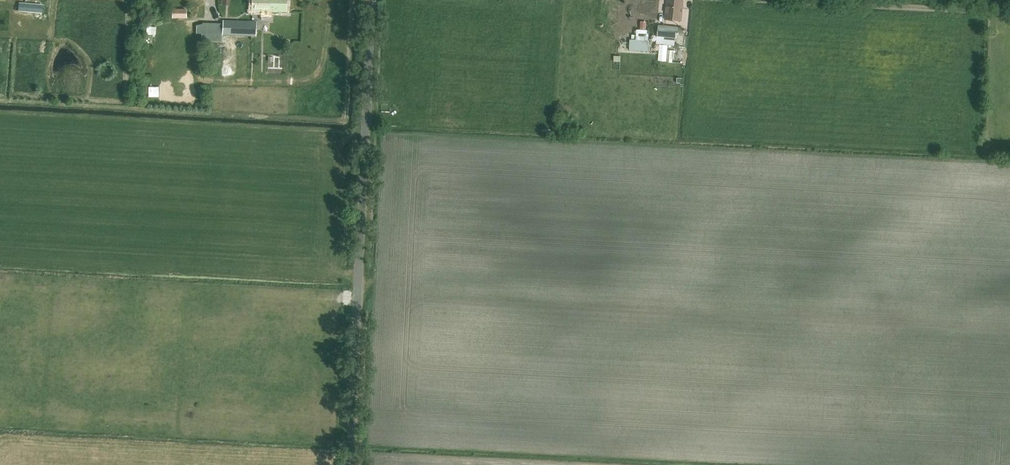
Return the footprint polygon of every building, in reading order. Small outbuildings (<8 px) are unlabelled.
[(252,11),(286,12),(286,0),(252,0),(252,11)] [(681,21),(683,0),(668,0),(666,20),(681,21)] [(19,12),(21,12),(34,13),(34,4),(19,3),(19,12)] [(223,21),(223,35),(257,36),(257,22),(223,21)] [(222,34),(223,24),(202,23),(202,25),(196,25),(196,33),(222,34)] [(659,25),(658,36),(678,38),(679,27),(659,25)] [(630,40),(630,50),(648,51),(649,41),(630,40)]
